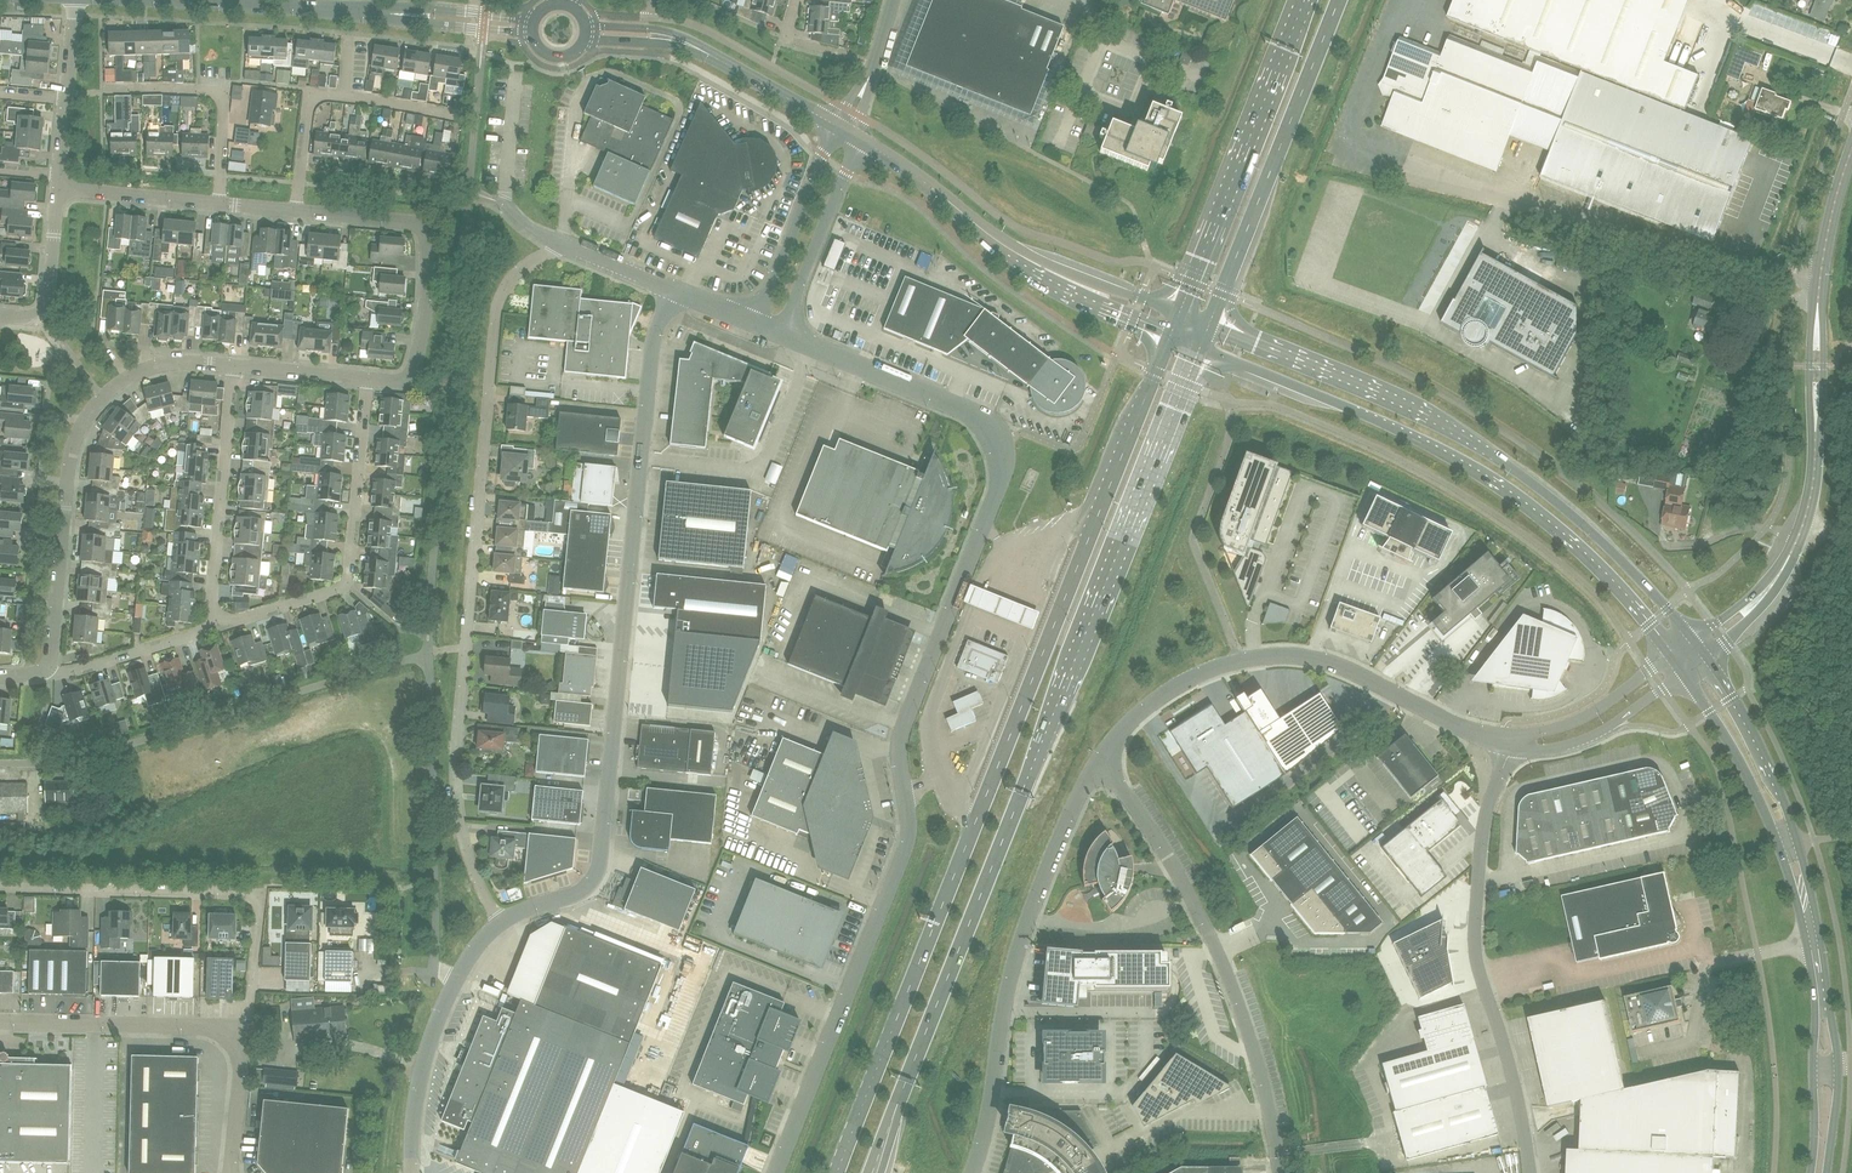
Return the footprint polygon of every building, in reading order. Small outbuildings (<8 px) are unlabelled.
[(745,2),(744,7),(739,6),(736,14),(750,20),(753,10),(772,16),(775,3),(764,0),(746,0),(745,2)] [(1047,70),(1064,27),(1021,10),(1022,8),(1019,7),(1022,1),(1019,0),(1013,0),(1012,4),(1001,0),(933,0),(906,67),(1030,117),(1049,71),(1047,70)] [(1225,21),(1234,0),(1146,0),(1144,4),(1147,5),(1150,8),(1153,10),(1157,12),(1160,14),(1162,11),(1166,13),(1171,0),(1225,21)] [(1651,0),(1455,0),(1448,18),(1686,111),(1700,76),(1666,63),(1679,29),(1645,16),(1651,0)] [(1812,16),(1824,20),(1830,4),(1831,5),(1833,0),(1818,0),(1812,16)] [(810,6),(809,20),(830,21),(839,22),(840,12),(850,13),(851,4),(836,3),(830,2),(829,8),(810,6)] [(829,29),(830,21),(809,20),(808,33),(821,34),(820,43),(838,47),(840,30),(829,29)] [(47,44),(36,43),(37,36),(40,33),(44,33),(45,25),(24,24),(22,42),(12,41),(4,40),(0,40),(0,54),(22,56),(49,59),(50,44),(47,44)] [(170,62),(176,62),(176,31),(163,32),(163,55),(170,54),(170,62)] [(189,31),(176,31),(176,62),(177,71),(184,71),(184,60),(190,60),(189,31)] [(137,55),(136,32),(123,33),(123,56),(137,55)] [(149,32),(136,32),(137,55),(144,55),(144,63),(150,62),(149,32)] [(156,55),(163,55),(163,32),(149,32),(150,62),(156,62),(156,55)] [(110,56),(123,56),(123,33),(109,33),(110,56)] [(248,59),(261,59),(263,35),(257,35),(257,39),(249,39),(248,59)] [(274,60),(275,36),(275,37),(263,36),(263,35),(261,59),(274,60)] [(293,44),(288,44),(288,41),(281,40),(281,36),(275,36),(274,60),(274,66),(291,67),(291,59),(293,44)] [(860,36),(858,43),(865,46),(867,38),(860,36)] [(1401,37),(1385,77),(1389,78),(1387,83),(1390,92),(1395,94),(1383,126),(1498,171),(1511,137),(1552,152),(1543,176),(1713,243),(1753,140),(1541,57),(1536,69),(1451,36),(1444,54),(1401,37)] [(308,69),(311,38),(305,38),(305,42),(298,41),(297,45),(293,44),(291,59),(291,67),(307,69),(308,69)] [(321,64),(324,40),(323,40),(323,41),(311,40),(312,39),(311,38),(308,69),(309,60),(321,61),(321,64)] [(324,40),(321,64),(334,66),(336,46),(329,45),(330,41),(324,40)] [(1758,68),(1765,50),(1739,40),(1732,58),(1758,68)] [(383,77),(388,48),(375,46),(371,74),(370,74),(369,81),(374,82),(375,75),(383,77)] [(400,50),(388,48),(383,77),(384,77),(385,69),(397,71),(400,50)] [(415,74),(419,53),(406,51),(403,72),(400,71),(399,79),(414,81),(415,74)] [(419,53),(415,74),(428,76),(431,55),(419,53)] [(49,59),(22,56),(21,70),(13,69),(11,85),(32,87),(34,72),(47,73),(49,59)] [(437,56),(434,76),(431,76),(429,90),(437,92),(439,83),(445,84),(450,58),(437,56)] [(462,60),(450,58),(445,84),(446,84),(445,86),(464,89),(466,76),(460,75),(462,60)] [(111,70),(110,85),(121,85),(122,70),(111,70)] [(1754,70),(1752,76),(1761,80),(1763,74),(1754,70)] [(250,72),(250,80),(261,81),(261,72),(250,72)] [(176,73),(163,74),(163,82),(177,83),(176,73)] [(320,75),(318,87),(325,88),(327,75),(320,75)] [(635,205),(673,120),(642,106),(646,98),(609,81),(609,82),(601,79),(597,87),(597,86),(584,114),(591,117),(580,141),(608,153),(594,186),(635,205)] [(1763,89),(1758,103),(1749,99),(1743,113),(1753,117),(1756,109),(1773,116),(1769,125),(1778,129),(1786,110),(1788,111),(1792,102),(1777,96),(1778,94),(1763,89)] [(274,104),(276,104),(278,95),(254,92),(249,123),(273,126),(275,115),(272,114),(274,104)] [(150,96),(150,105),(162,106),(162,96),(150,96)] [(249,114),(249,100),(237,100),(236,114),(249,114)] [(654,237),(688,253),(699,258),(719,214),(721,215),(734,210),(743,190),(754,188),(758,187),(762,185),(765,183),(768,180),(770,177),(772,174),(773,170),(774,166),(773,162),(772,158),(771,154),(768,151),(766,148),(762,146),(759,144),(755,143),(751,143),(747,143),(735,146),(701,103),(671,171),(681,175),(654,237)] [(1162,164),(1181,117),(1152,105),(1144,125),(1135,121),(1132,130),(1112,122),(1100,152),(1147,171),(1149,166),(1155,169),(1158,162),(1162,164)] [(19,133),(41,135),(43,119),(23,117),(24,109),(8,107),(7,121),(15,122),(14,125),(19,125),(19,133)] [(124,155),(124,111),(115,111),(115,123),(107,123),(107,134),(111,134),(111,155),(124,155)] [(132,123),(131,111),(124,111),(124,155),(137,155),(137,134),(140,134),(140,123),(132,123)] [(327,155),(339,157),(342,135),(335,134),(336,123),(331,123),(330,128),(327,155)] [(339,157),(352,158),(356,125),(350,124),(349,136),(342,135),(339,157)] [(356,125),(352,158),(364,160),(368,132),(360,131),(361,126),(356,125)] [(165,127),(161,127),(160,155),(173,156),(173,145),(178,145),(178,135),(174,134),(174,126),(165,126),(165,127)] [(147,154),(160,155),(161,127),(156,127),(155,133),(148,133),(147,154)] [(251,129),(237,127),(235,142),(249,144),(251,129)] [(314,154),(327,155),(330,128),(325,127),(324,133),(317,132),(314,154)] [(182,156),(195,157),(196,129),(191,128),(191,135),(183,134),(182,156)] [(196,129),(195,157),(208,157),(209,135),(201,135),(202,129),(196,129)] [(388,129),(386,137),(381,164),(394,166),(398,145),(391,144),(393,130),(388,129)] [(423,172),(436,174),(443,134),(436,132),(433,145),(436,146),(435,152),(427,150),(423,172)] [(19,157),(20,149),(40,151),(41,135),(19,133),(18,140),(13,140),(13,142),(5,142),(4,154),(0,153),(0,161),(19,163),(19,157)] [(447,143),(442,142),(443,134),(436,174),(448,176),(452,155),(445,154),(447,143)] [(394,166),(406,169),(412,136),(407,135),(405,146),(398,145),(394,166)] [(369,162),(381,164),(386,137),(381,136),(380,142),(373,140),(369,162)] [(424,138),(412,136),(406,169),(419,171),(421,157),(423,158),(426,142),(424,142),(424,138)] [(233,150),(232,159),(242,161),(243,151),(233,150)] [(230,162),(229,170),(244,172),(245,164),(230,162)] [(13,184),(12,192),(0,191),(0,205),(24,208),(25,201),(35,201),(36,186),(13,184)] [(28,210),(24,210),(3,208),(2,222),(9,223),(8,235),(32,237),(33,219),(27,219),(28,210)] [(130,240),(132,217),(118,216),(116,232),(109,231),(107,249),(121,250),(122,239),(130,240)] [(147,219),(132,217),(130,240),(139,241),(138,252),(151,253),(153,236),(145,235),(147,219)] [(163,245),(154,245),(153,261),(161,262),(162,253),(169,253),(170,247),(168,247),(169,243),(179,244),(181,222),(165,220),(163,245)] [(194,245),(196,233),(196,223),(181,222),(179,244),(194,246),(194,245)] [(204,254),(212,255),(226,256),(229,226),(214,225),(213,241),(206,240),(204,254)] [(242,244),(243,233),(243,228),(229,226),(226,256),(248,258),(249,244),(242,244)] [(268,254),(275,255),(277,231),(261,229),(261,238),(254,237),(251,271),(258,272),(259,265),(267,266),(268,254)] [(277,231),(275,255),(283,256),(282,268),(296,269),(298,241),(292,241),(293,232),(277,231)] [(313,258),(323,259),(326,236),(310,234),(308,249),(300,249),(298,265),(312,266),(313,258)] [(347,269),(348,253),(340,252),(341,237),(326,236),(323,259),(333,260),(333,268),(347,269)] [(98,246),(99,238),(92,237),(91,245),(98,246)] [(381,244),(379,246),(372,245),(371,260),(398,263),(399,254),(403,254),(405,241),(381,238),(381,244)] [(834,239),(823,267),(834,271),(846,244),(834,239)] [(6,264),(29,267),(30,252),(16,251),(17,243),(2,242),(0,255),(7,255),(6,264)] [(194,246),(192,264),(201,265),(203,246),(194,245),(194,246)] [(1442,324),(1461,334),(1466,332),(1465,337),(1466,340),(1467,343),(1469,345),(1471,346),(1474,347),(1477,348),(1480,348),(1485,345),(1487,343),(1487,349),(1489,350),(1492,344),(1558,380),(1559,379),(1557,378),(1558,378),(1555,376),(1578,334),(1578,306),(1484,255),(1486,250),(1485,250),(1457,301),(1455,300),(1442,324)] [(385,268),(375,267),(373,281),(376,282),(380,287),(380,292),(404,295),(405,278),(384,276),(385,268)] [(10,272),(0,271),(0,287),(3,288),(2,296),(23,298),(24,291),(26,291),(27,284),(25,283),(25,282),(22,281),(22,273),(10,272)] [(932,349),(942,353),(947,355),(969,338),(1030,385),(1030,387),(1030,389),(1030,392),(1031,394),(1031,396),(1032,398),(1033,400),(1034,402),(1035,404),(1037,405),(1038,407),(1040,408),(1041,410),(1043,411),(1045,412),(1047,413),(1049,414),(1054,415),(1056,415),(1062,415),(1063,414),(1068,413),(1072,411),(1076,408),(1077,406),(1081,402),(1082,400),(1084,396),(1085,391),(1085,386),(1084,382),(1083,377),(1081,373),(1078,369),(1074,366),(1070,363),(1066,361),(1063,361),(1061,360),(1059,360),(1057,360),(1054,360),(1052,361),(1050,361),(1048,362),(997,323),(999,316),(922,284),(905,277),(884,329),(932,349)] [(534,285),(531,316),(528,338),(572,342),(570,355),(566,354),(564,372),(625,378),(628,348),(624,347),(625,334),(629,336),(641,307),(629,301),(627,306),(620,305),(620,303),(581,299),(582,290),(534,285)] [(1709,315),(1711,312),(1717,298),(1698,293),(1693,305),(1695,306),(1693,310),(1699,312),(1694,327),(1707,332),(1705,338),(1713,341),(1715,335),(1719,337),(1725,321),(1709,315)] [(127,300),(103,298),(101,313),(110,314),(108,330),(123,331),(123,333),(127,300)] [(141,319),(149,320),(150,304),(142,304),(142,305),(136,305),(135,311),(126,310),(127,300),(123,333),(139,335),(141,319)] [(366,307),(379,314),(378,323),(401,326),(402,311),(388,310),(389,302),(367,300),(366,307)] [(158,305),(150,304),(149,320),(157,320),(155,336),(157,337),(159,340),(168,340),(170,338),(171,338),(173,313),(174,307),(158,305)] [(188,321),(196,322),(198,307),(189,306),(189,314),(173,313),(171,338),(171,336),(172,336),(174,339),(182,340),(184,337),(187,337),(188,321)] [(218,342),(221,311),(213,310),(213,308),(198,307),(196,322),(204,323),(203,339),(218,340),(218,342)] [(244,329),(245,316),(245,313),(229,312),(228,320),(221,319),(221,311),(218,342),(234,344),(235,328),(244,329)] [(251,346),(266,347),(268,325),(253,324),(254,317),(245,316),(244,329),(243,333),(252,333),(251,346)] [(283,336),(292,337),(293,321),(284,320),(284,327),(268,325),(266,347),(282,348),(283,336)] [(299,350),(315,352),(317,330),(301,328),(302,322),(293,321),(292,337),(300,338),(299,350)] [(317,330),(315,352),(330,353),(331,341),(340,342),(341,326),(333,325),(333,323),(317,322),(317,330)] [(850,342),(855,329),(848,327),(844,340),(850,342)] [(363,332),(362,347),(370,348),(369,357),(393,360),(394,345),(384,344),(385,334),(363,332)] [(714,380),(746,383),(724,437),(753,449),(756,441),(760,442),(769,422),(781,393),(777,391),(780,383),(768,378),(769,376),(695,346),(689,361),(680,360),(678,373),(683,373),(682,384),(677,384),(675,397),(680,397),(679,408),(674,408),(673,421),(678,422),(676,432),(672,432),(670,445),(706,449),(714,380)] [(203,405),(205,383),(203,382),(203,380),(196,380),(195,382),(192,381),(190,397),(183,396),(182,411),(189,412),(190,404),(203,405)] [(178,411),(182,411),(183,396),(176,395),(175,398),(174,398),(170,383),(166,384),(166,382),(158,384),(159,386),(157,387),(163,408),(164,415),(178,411)] [(218,384),(205,383),(203,405),(202,412),(204,414),(209,414),(211,413),(217,413),(218,405),(216,405),(218,384)] [(246,405),(276,408),(278,395),(290,396),(290,388),(264,386),(263,393),(249,392),(249,397),(248,400),(247,402),(246,404),(246,405)] [(510,395),(525,396),(526,388),(511,386),(510,395)] [(37,392),(34,392),(34,389),(10,387),(9,396),(2,395),(1,409),(15,411),(16,404),(33,405),(33,403),(35,403),(37,392)] [(163,408),(157,387),(144,390),(148,405),(145,406),(144,404),(138,408),(146,421),(152,417),(152,418),(164,415),(163,408)] [(298,404),(305,405),(306,390),(299,390),(298,404)] [(328,393),(327,407),(348,409),(349,396),(328,393)] [(409,401),(409,395),(395,393),(395,394),(398,397),(397,400),(382,399),(381,412),(402,414),(409,415),(410,401),(409,401)] [(520,406),(521,397),(510,396),(507,429),(525,431),(526,417),(548,419),(549,409),(520,406)] [(260,427),(274,428),(275,421),(272,421),(273,408),(276,408),(246,405),(246,408),(247,411),(247,413),(247,419),(260,420),(260,427)] [(348,409),(327,407),(326,420),(347,422),(348,409)] [(141,425),(146,421),(138,408),(132,413),(133,415),(131,417),(119,408),(111,418),(129,432),(134,435),(141,425)] [(402,414),(381,412),(380,425),(395,427),(394,434),(407,435),(409,415),(402,414)] [(24,415),(0,413),(0,417),(0,427),(6,427),(5,437),(30,439),(31,423),(23,422),(24,415)] [(617,457),(619,435),(621,419),(560,413),(556,450),(617,457)] [(109,441),(108,448),(123,450),(134,435),(129,432),(111,418),(110,420),(108,418),(104,425),(105,426),(103,429),(112,436),(109,441)] [(309,418),(308,425),(323,427),(323,419),(309,418)] [(323,427),(308,425),(307,433),(314,433),(322,434),(322,433),(323,427)] [(274,428),(260,427),(259,434),(245,433),(245,438),(244,441),(243,443),(242,446),(272,449),(274,428)] [(346,435),(324,433),(322,433),(322,434),(314,433),(313,446),(323,447),(344,449),(346,435)] [(377,452),(398,454),(399,448),(401,446),(406,447),(407,435),(394,434),(394,441),(378,439),(377,452)] [(197,443),(212,444),(213,437),(198,435),(197,443)] [(949,529),(946,528),(947,525),(948,522),(949,518),(950,515),(950,512),(951,508),(951,505),(951,501),(951,498),(950,494),(950,491),(953,490),(950,490),(949,487),(948,484),(947,480),(946,477),(944,474),(943,471),(941,468),(939,465),(937,462),(935,460),(933,457),(934,454),(934,453),(924,477),(918,474),(919,472),(839,440),(835,451),(824,446),(796,515),(887,552),(888,548),(895,551),(885,574),(886,575),(887,572),(891,571),(894,571),(897,570),(901,569),(904,568),(907,567),(910,566),(913,564),(916,563),(919,561),(922,559),(924,561),(923,559),(926,557),(928,554),(931,552),(933,549),(935,547),(937,544),(939,541),(941,538),(943,535),(945,532),(946,529),(948,530),(949,529)] [(177,466),(186,467),(207,469),(209,453),(205,453),(206,446),(179,444),(178,451),(179,451),(177,466)] [(256,468),(270,469),(271,462),(268,462),(269,449),(272,449),(242,446),(242,447),(242,449),(243,452),(243,454),(243,460),(256,461),(256,468)] [(344,449),(323,447),(322,460),(343,462),(344,449)] [(91,465),(91,467),(113,469),(114,456),(122,457),(123,450),(108,448),(107,455),(92,454),(91,457),(89,457),(89,465),(91,465)] [(534,469),(535,450),(514,448),(513,457),(504,456),(502,479),(505,479),(505,484),(506,486),(513,487),(515,485),(515,480),(525,481),(527,468),(534,469)] [(10,476),(11,469),(27,470),(28,455),(17,454),(17,452),(9,451),(8,453),(6,453),(5,461),(0,461),(0,475),(10,476)] [(398,454),(377,452),(376,466),(391,467),(390,474),(404,475),(405,455),(398,454)] [(1248,609),(1265,562),(1265,561),(1265,559),(1265,558),(1265,557),(1264,556),(1264,555),(1263,554),(1262,553),(1261,552),(1260,552),(1259,552),(1262,544),(1266,546),(1292,472),(1245,455),(1221,522),(1220,524),(1220,526),(1219,529),(1219,531),(1219,533),(1219,535),(1220,538),(1220,540),(1221,542),(1225,551),(1226,551),(1225,550),(1242,556),(1233,570),(1232,570),(1248,609)] [(300,464),(319,466),(320,459),(300,457),(300,464)] [(571,502),(612,506),(616,467),(575,463),(571,502)] [(775,483),(782,467),(772,463),(766,479),(775,483)] [(319,466),(300,464),(300,465),(292,464),(291,471),(318,474),(319,466)] [(112,476),(113,469),(91,467),(90,468),(88,468),(87,480),(105,481),(104,489),(119,490),(121,477),(112,476)] [(175,481),(175,487),(190,489),(202,490),(203,483),(206,484),(207,469),(186,467),(185,475),(177,474),(176,481),(175,481)] [(270,469),(256,468),(255,475),(241,474),(241,480),(240,482),(239,484),(238,487),(268,490),(270,469)] [(321,473),(319,486),(341,488),(342,475),(321,473)] [(373,493),(394,495),(395,488),(396,487),(402,488),(404,475),(390,474),(390,481),(374,480),(373,493)] [(1655,487),(1670,490),(1663,526),(1687,530),(1691,507),(1683,505),(1687,487),(1670,484),(1671,477),(1658,474),(1655,487)] [(24,502),(25,487),(20,487),(20,479),(0,477),(0,491),(3,491),(2,500),(24,502)] [(666,482),(661,530),(658,560),(743,568),(751,491),(666,482)] [(1617,482),(1614,493),(1625,495),(1627,484),(1617,482)] [(339,502),(341,488),(319,486),(313,486),(312,495),(319,495),(318,500),(339,502)] [(175,487),(172,487),(170,509),(203,512),(205,497),(201,497),(202,490),(190,489),(175,487)] [(266,511),(268,490),(238,487),(238,488),(238,490),(239,493),(239,495),(239,501),(241,501),(240,508),(266,511)] [(88,494),(87,507),(109,509),(119,510),(120,502),(125,498),(125,490),(119,490),(104,489),(103,496),(88,494)] [(394,495),(373,493),(372,506),(384,507),(385,509),(385,515),(386,515),(400,516),(402,495),(394,495)] [(151,502),(151,494),(143,494),(143,501),(151,502)] [(298,504),(315,506),(316,499),(301,497),(301,505),(298,504)] [(1408,562),(1410,551),(1411,550),(1438,562),(1452,533),(1375,497),(1362,526),(1389,539),(1388,541),(1381,549),(1380,549),(1408,563),(1408,562)] [(514,530),(525,531),(529,531),(548,533),(549,522),(526,521),(528,504),(500,502),(499,519),(515,520),(514,530)] [(297,512),(307,513),(309,525),(308,525),(337,528),(338,515),(317,513),(317,514),(314,513),(315,506),(298,504),(297,512)] [(108,522),(109,509),(87,507),(87,509),(84,509),(84,516),(86,517),(85,520),(101,522),(100,529),(120,531),(121,523),(108,522)] [(202,527),(203,512),(170,509),(178,510),(178,519),(169,518),(168,531),(184,533),(185,526),(202,527)] [(553,523),(549,522),(548,533),(568,535),(609,539),(612,515),(554,509),(553,523)] [(234,530),(264,533),(266,513),(252,511),(251,518),(237,517),(237,523),(236,525),(235,527),(234,530)] [(14,530),(21,531),(22,515),(0,512),(0,536),(13,537),(14,530)] [(129,514),(129,522),(141,522),(140,513),(129,514)] [(369,533),(390,535),(391,529),(393,527),(399,528),(400,516),(386,515),(386,522),(370,520),(369,533)] [(297,537),(297,545),(311,546),(312,539),(336,541),(337,528),(308,525),(306,525),(305,538),(297,537)] [(511,556),(523,557),(527,558),(528,550),(524,550),(525,531),(514,530),(498,528),(496,545),(512,547),(511,556)] [(120,531),(100,529),(99,536),(84,535),(84,539),(82,538),(81,546),(83,546),(83,548),(105,550),(114,551),(115,537),(120,537),(120,531)] [(264,533),(234,530),(234,531),(234,533),(235,536),(235,538),(235,544),(248,545),(248,552),(262,554),(264,533)] [(152,544),(159,543),(158,532),(150,533),(152,544)] [(369,533),(368,547),(383,548),(383,555),(396,556),(398,536),(390,535),(369,533)] [(175,542),(174,556),(199,559),(200,544),(197,543),(197,537),(169,534),(168,541),(175,542)] [(568,535),(566,562),(606,566),(609,539),(568,535)] [(13,540),(0,538),(0,563),(18,565),(19,548),(12,547),(13,540)] [(311,554),(311,552),(311,546),(297,545),(296,553),(311,554)] [(272,547),(273,558),(289,557),(288,546),(272,547)] [(105,550),(83,548),(82,561),(97,562),(96,570),(112,571),(117,571),(118,564),(112,564),(114,551),(105,550)] [(230,571),(260,574),(262,554),(248,552),(247,559),(233,558),(233,564),(232,566),(231,568),(230,571)] [(313,552),(312,566),(333,568),(334,554),(313,552)] [(1481,614),(1477,609),(1495,593),(1498,596),(1519,579),(1507,564),(1507,565),(1504,562),(1498,567),(1486,553),(1456,579),(1450,584),(1432,599),(1444,612),(1431,623),(1433,627),(1442,638),(1470,615),(1474,620),(1481,614)] [(380,560),(379,562),(367,561),(365,574),(387,576),(394,576),(396,556),(383,555),(381,555),(380,560)] [(521,577),(523,557),(511,556),(495,555),(494,572),(510,573),(509,583),(525,584),(525,577),(521,577)] [(197,574),(199,559),(174,556),(173,571),(165,571),(164,580),(179,582),(180,572),(197,574)] [(604,593),(606,566),(566,562),(563,589),(604,593)] [(288,585),(290,564),(282,563),(281,585),(288,585)] [(332,581),(333,568),(312,566),(306,565),(305,572),(311,573),(311,579),(332,581)] [(77,587),(79,587),(79,588),(107,591),(108,578),(116,579),(117,571),(112,571),(96,570),(96,577),(78,575),(77,587)] [(260,574),(230,571),(230,572),(230,574),(231,577),(231,579),(231,585),(244,586),(244,594),(258,595),(260,574)] [(378,591),(370,600),(392,619),(397,613),(381,600),(388,592),(392,588),(393,578),(386,577),(387,576),(365,574),(364,587),(376,588),(378,591)] [(654,605),(653,608),(678,610),(675,640),(668,705),(732,712),(758,648),(761,642),(766,586),(657,575),(654,605)] [(560,577),(550,576),(548,594),(559,595),(560,577)] [(0,594),(15,596),(16,581),(0,580),(0,598),(0,594)] [(170,596),(169,605),(194,608),(195,593),(192,592),(193,586),(163,583),(162,595),(170,596)] [(1042,613),(973,584),(965,602),(1035,631),(1042,613)] [(93,603),(92,610),(110,612),(112,612),(113,599),(107,598),(107,591),(79,588),(79,590),(77,590),(76,597),(78,598),(78,601),(93,603)] [(508,622),(511,593),(492,592),(490,620),(508,622)] [(884,624),(885,620),(887,617),(874,612),(871,618),(859,613),(859,611),(853,608),(852,610),(815,596),(788,664),(844,687),(841,693),(854,698),(857,691),(879,700),(891,670),(894,671),(896,664),(894,663),(906,632),(884,624)] [(564,604),(546,602),(545,610),(544,610),(541,635),(542,635),(541,643),(560,645),(569,645),(569,638),(580,639),(581,629),(583,628),(584,626),(582,624),(583,614),(563,612),(564,604)] [(1290,610),(1270,603),(1262,624),(1286,623),(1290,610)] [(1371,643),(1380,618),(1339,603),(1330,628),(1371,643)] [(194,608),(169,605),(167,626),(175,627),(176,621),(193,623),(194,608)] [(1530,698),(1530,699),(1533,699),(1536,700),(1539,700),(1541,700),(1544,699),(1547,699),(1550,698),(1552,698),(1555,697),(1557,695),(1560,694),(1562,693),(1564,691),(1566,689),(1565,689),(1559,681),(1568,659),(1582,661),(1582,662),(1583,661),(1583,658),(1583,655),(1583,653),(1583,650),(1583,647),(1582,644),(1581,641),(1580,638),(1579,635),(1578,633),(1577,630),(1575,628),(1573,625),(1571,623),(1569,621),(1567,619),(1565,617),(1562,615),(1560,614),(1557,613),(1554,611),(1551,610),(1549,610),(1546,609),(1543,609),(1541,623),(1522,615),(1485,663),(1493,684),(1532,690),(1531,698),(1530,698)] [(75,627),(75,629),(97,631),(99,618),(109,619),(110,612),(92,610),(92,617),(76,616),(76,620),(74,619),(73,627),(75,627)] [(354,611),(339,616),(346,638),(359,634),(362,645),(375,642),(367,614),(356,617),(354,611)] [(319,614),(302,620),(309,643),(316,641),(317,643),(319,644),(336,639),(331,623),(325,625),(322,624),(319,614)] [(135,617),(133,633),(141,633),(142,618),(135,617)] [(10,654),(12,630),(5,630),(6,621),(4,619),(0,619),(0,653),(10,654)] [(286,655),(303,649),(297,629),(289,631),(287,625),(269,630),(276,653),(283,651),(284,653),(286,655)] [(97,631),(75,629),(74,642),(89,643),(89,648),(88,648),(90,656),(104,651),(105,645),(96,644),(97,631)] [(251,665),(268,660),(263,644),(257,646),(254,645),(251,635),(232,642),(240,665),(248,662),(249,664),(251,665)] [(385,641),(389,650),(396,648),(393,638),(385,641)] [(520,641),(519,651),(532,651),(532,641),(520,641)] [(957,667),(997,683),(1008,656),(968,641),(957,667)] [(577,646),(569,645),(560,645),(560,652),(566,653),(563,683),(559,683),(558,693),(591,696),(592,687),(594,687),(597,656),(577,654),(577,646)] [(216,672),(224,669),(217,646),(211,648),(209,647),(205,649),(204,651),(201,651),(204,660),(196,663),(204,689),(220,684),(216,672)] [(492,675),(491,683),(520,685),(522,669),(509,668),(510,660),(486,657),(485,674),(492,675)] [(179,658),(161,664),(169,687),(181,683),(183,691),(198,686),(193,672),(184,675),(179,658)] [(298,669),(302,680),(310,677),(306,666),(298,669)] [(118,682),(124,681),(121,668),(115,670),(118,682)] [(148,707),(167,701),(162,685),(153,688),(151,687),(145,669),(129,674),(136,697),(145,695),(148,707)] [(274,676),(278,688),(282,687),(282,685),(283,683),(281,677),(279,676),(279,675),(274,676)] [(109,680),(91,686),(98,707),(116,702),(115,700),(125,697),(120,682),(110,685),(109,680)] [(1211,705),(1169,732),(1180,748),(1196,774),(1207,767),(1233,808),(1285,775),(1306,758),(1342,729),(1319,693),(1279,719),(1274,712),(1274,713),(1260,690),(1252,695),(1246,699),(1243,694),(1241,695),(1244,700),(1240,703),(1237,698),(1235,699),(1244,713),(1224,725),(1211,705)] [(983,704),(982,701),(977,691),(953,702),(958,714),(946,719),(951,731),(976,721),(971,709),(983,704)] [(52,706),(45,725),(59,731),(63,721),(70,719),(71,720),(78,718),(78,721),(81,722),(90,719),(81,692),(72,695),(71,692),(63,695),(66,706),(59,709),(52,706)] [(488,720),(513,723),(514,708),(507,707),(509,698),(501,696),(499,694),(483,692),(482,706),(485,706),(484,712),(489,713),(488,720)] [(8,724),(11,700),(0,699),(0,724),(8,724)] [(592,704),(556,700),(554,722),(590,726),(592,704)] [(646,725),(642,724),(640,745),(637,745),(636,759),(638,759),(637,767),(642,768),(659,770),(686,773),(686,772),(711,775),(715,732),(690,729),(691,729),(646,725)] [(494,733),(479,732),(478,748),(480,749),(479,752),(491,753),(492,750),(503,751),(504,741),(519,743),(520,728),(494,726),(494,733)] [(1438,776),(1405,734),(1376,757),(1410,799),(1438,776)] [(540,735),(539,737),(536,772),(585,777),(589,740),(540,735)] [(860,819),(857,817),(842,811),(846,804),(854,808),(858,808),(862,806),(864,802),(863,798),(851,746),(836,740),(829,757),(783,738),(752,816),(797,834),(799,830),(816,837),(822,864),(845,874),(863,831),(863,828),(863,825),(862,822),(860,819)] [(1666,785),(1665,780),(1664,779),(1663,777),(1662,776),(1661,774),(1660,773),(1659,772),(1657,771),(1656,770),(1654,769),(1652,769),(1650,769),(1649,769),(1647,769),(1645,769),(1625,773),(1631,799),(1666,785)] [(1625,773),(1606,778),(1614,813),(1633,809),(1631,799),(1625,773)] [(514,792),(516,777),(502,775),(501,788),(482,786),(480,810),(501,812),(503,791),(514,792)] [(1595,817),(1614,813),(1606,778),(1587,782),(1595,817)] [(1569,786),(1577,822),(1595,817),(1587,782),(1569,786)] [(18,813),(25,813),(29,813),(29,783),(0,784),(0,813),(18,813)] [(47,783),(47,803),(74,803),(74,783),(47,783)] [(1631,799),(1633,809),(1635,818),(1654,811),(1674,803),(1666,785),(1631,799)] [(583,791),(535,786),(532,820),(580,825),(583,791)] [(1550,791),(1556,817),(1558,826),(1577,822),(1569,786),(1550,791)] [(631,825),(630,835),(630,836),(630,838),(631,839),(631,841),(632,842),(632,843),(633,845),(634,846),(636,846),(637,847),(638,848),(640,848),(641,848),(669,851),(668,852),(669,852),(670,840),(711,844),(716,795),(647,788),(645,812),(631,810),(631,811),(635,812),(634,825),(631,825)] [(1519,815),(1556,817),(1550,791),(1531,795),(1530,796),(1528,796),(1526,797),(1525,798),(1524,800),(1523,801),(1522,803),(1521,804),(1520,806),(1520,808),(1520,810),(1519,815)] [(1404,829),(1381,847),(1389,857),(1408,881),(1410,883),(1421,897),(1446,877),(1433,861),(1427,853),(1426,852),(1461,825),(1454,816),(1449,810),(1455,805),(1444,792),(1438,797),(1441,800),(1405,828),(1404,829)] [(1674,803),(1654,811),(1659,834),(1671,832),(1671,829),(1677,817),(1680,816),(1679,815),(1679,816),(1674,803)] [(1635,818),(1633,809),(1614,813),(1621,843),(1640,838),(1635,818)] [(1659,834),(1654,811),(1635,818),(1640,838),(1659,834)] [(1614,813),(1595,817),(1602,847),(1621,843),(1614,813)] [(1558,826),(1556,817),(1519,815),(1518,834),(1540,835),(1560,837),(1558,826)] [(1314,934),(1344,935),(1344,934),(1369,933),(1382,923),(1296,817),(1262,845),(1250,855),(1271,882),(1272,881),(1291,904),(1290,905),(1314,934)] [(1577,822),(1583,851),(1602,847),(1595,817),(1577,822)] [(25,823),(0,822),(0,833),(25,834),(25,823)] [(1558,826),(1560,837),(1564,856),(1583,851),(1577,822),(1558,826)] [(1132,875),(1132,872),(1133,869),(1132,867),(1132,864),(1132,862),(1132,859),(1131,857),(1118,860),(1116,855),(1114,850),(1111,846),(1113,843),(1105,831),(1102,833),(1100,835),(1098,837),(1096,840),(1094,842),(1092,844),(1090,847),(1089,850),(1087,853),(1086,856),(1085,859),(1084,862),(1083,865),(1083,868),(1083,871),(1083,874),(1083,877),(1083,880),(1083,883),(1084,886),(1097,883),(1099,889),(1101,893),(1104,898),(1102,900),(1110,912),(1113,910),(1115,908),(1117,906),(1120,904),(1122,901),(1124,899),(1125,896),(1127,893),(1128,890),(1129,887),(1130,884),(1131,881),(1132,878),(1132,875)] [(507,867),(508,858),(513,859),(514,847),(525,848),(527,833),(513,832),(512,840),(492,838),(492,841),(491,841),(489,844),(488,846),(488,849),(488,851),(489,854),(491,854),(490,856),(496,857),(495,866),(497,867),(499,868),(503,869),(505,868),(507,867)] [(524,884),(573,869),(576,839),(529,834),(524,884)] [(1545,860),(1540,835),(1518,834),(1517,854),(1517,855),(1519,855),(1528,862),(1528,864),(1529,864),(1545,860)] [(1564,856),(1560,837),(1540,835),(1545,860),(1564,856)] [(679,932),(696,890),(641,868),(636,881),(627,877),(623,887),(624,887),(621,893),(618,891),(612,905),(679,932)] [(1679,932),(1678,931),(1677,930),(1678,930),(1665,872),(1562,896),(1577,963),(1600,957),(1601,960),(1670,944),(1669,943),(1670,943),(1671,943),(1672,944),(1673,944),(1675,944),(1676,944),(1677,943),(1678,943),(1679,942),(1679,941),(1680,940),(1680,939),(1681,938),(1681,937),(1681,936),(1680,935),(1680,934),(1679,933),(1679,932)] [(1456,886),(1463,879),(1459,874),(1451,880),(1456,886)] [(816,967),(834,923),(839,912),(756,879),(733,934),(816,967)] [(1525,889),(1535,887),(1534,880),(1524,882),(1525,889)] [(1516,887),(1501,891),(1503,899),(1518,896),(1516,887)] [(285,980),(310,981),(311,944),(310,944),(310,930),(311,930),(312,908),(300,907),(300,903),(287,903),(286,917),(289,917),(289,929),(295,929),(295,943),(286,943),(285,980)] [(8,929),(15,929),(15,918),(8,918),(8,910),(0,909),(0,924),(8,924),(8,929)] [(345,909),(337,909),(327,909),(327,914),(322,914),(322,925),(327,926),(326,927),(342,928),(342,936),(353,936),(353,928),(354,928),(354,924),(358,924),(358,914),(355,914),(355,910),(345,909)] [(103,918),(102,948),(121,948),(121,938),(131,938),(131,923),(134,923),(134,913),(132,910),(118,910),(118,912),(111,912),(111,918),(103,918)] [(71,947),(88,948),(88,917),(80,917),(80,911),(62,911),(62,913),(54,913),(53,936),(71,936),(71,947)] [(184,939),(184,946),(198,947),(198,929),(191,928),(191,914),(174,913),(174,939),(184,939)] [(236,915),(210,914),(209,939),(236,939),(236,915)] [(1441,920),(1393,944),(1419,999),(1452,983),(1452,985),(1453,985),(1446,949),(1447,937),(1446,937),(1446,938),(1441,937),(1442,918),(1441,917),(1441,920)] [(442,1121),(443,1121),(443,1122),(464,1130),(468,1121),(472,1123),(462,1149),(456,1163),(481,1172),(660,1172),(684,1113),(658,1102),(614,1085),(614,1083),(630,1044),(634,1033),(662,965),(566,927),(566,928),(535,1005),(521,1000),(507,994),(504,993),(499,1007),(502,1008),(497,1022),(483,1016),(472,1044),(469,1051),(468,1053),(462,1050),(459,1059),(465,1062),(464,1064),(462,1071),(442,1120),(442,1121)] [(29,929),(24,931),(25,947),(40,947),(42,942),(41,936),(36,930),(29,929)] [(1169,991),(1169,988),(1169,964),(1166,964),(1166,953),(1161,954),(1161,952),(1094,952),(1094,955),(1082,955),(1082,952),(1046,949),(1041,1005),(1077,1008),(1078,997),(1087,997),(1087,991),(1169,991)] [(88,951),(30,950),(29,994),(86,995),(88,951)] [(352,982),(353,952),(326,951),(325,982),(352,982)] [(193,998),(194,958),(155,957),(155,960),(148,960),(148,985),(154,985),(154,997),(193,998)] [(209,959),(208,998),(232,999),(233,960),(209,959)] [(495,960),(493,966),(512,971),(514,965),(495,960)] [(101,996),(140,996),(140,963),(102,962),(101,996)] [(13,993),(14,971),(0,971),(0,993),(13,993)] [(800,1022),(780,1014),(785,1003),(733,982),(692,1085),(744,1105),(748,1095),(753,1097),(757,1099),(768,1103),(780,1073),(775,1071),(778,1063),(779,1063),(780,1063),(781,1063),(781,1062),(782,1062),(782,1061),(782,1060),(782,1059),(781,1059),(781,1058),(780,1058),(783,1050),(788,1052),(800,1022)] [(1673,986),(1625,997),(1633,1032),(1681,1021),(1678,1006),(1682,1005),(1681,999),(1676,1000),(1673,986)] [(697,991),(692,1004),(685,1022),(695,1026),(708,995),(697,991)] [(1714,1169),(1715,1157),(1736,1158),(1737,1142),(1739,1142),(1739,1137),(1737,1136),(1740,1072),(1709,1071),(1633,1088),(1632,1088),(1626,1090),(1606,1001),(1529,1018),(1549,1107),(1578,1101),(1581,1114),(1582,1114),(1580,1150),(1568,1149),(1567,1172),(1714,1172),(1714,1169)] [(1423,1038),(1427,1051),(1473,1038),(1463,1004),(1417,1017),(1421,1030),(1420,1030),(1422,1038),(1423,1038)] [(348,1039),(346,1019),(345,1007),(293,1011),(296,1043),(348,1039)] [(1047,1083),(1101,1083),(1101,1065),(1104,1065),(1104,1051),(1101,1051),(1101,1033),(1047,1033),(1047,1042),(1043,1042),(1043,1054),(1044,1054),(1044,1052),(1047,1052),(1047,1083)] [(1381,1064),(1395,1112),(1484,1087),(1486,1086),(1473,1038),(1427,1051),(1381,1064)] [(69,1164),(71,1066),(35,1065),(35,1060),(37,1060),(37,1059),(9,1058),(9,1056),(7,1054),(2,1054),(1,1056),(0,1058),(0,1162),(69,1164)] [(1231,1087),(1224,1083),(1176,1054),(1132,1106),(1144,1127),(1194,1100),(1194,1099),(1209,1091),(1216,1095),(1231,1087)] [(198,1057),(132,1056),(129,1172),(195,1172),(198,1057)] [(265,1068),(263,1083),(297,1087),(298,1072),(265,1068)] [(1498,1134),(1484,1087),(1395,1112),(1393,1112),(1406,1160),(1498,1134)] [(744,1144),(694,1124),(674,1172),(738,1172),(749,1146),(748,1146),(749,1143),(757,1099),(753,1097),(745,1142),(744,1144)] [(348,1109),(264,1101),(257,1164),(265,1172),(343,1172),(344,1168),(342,1168),(348,1109)] [(1085,1153),(1099,1145),(1081,1111),(1021,1111),(1020,1114),(1011,1112),(1004,1144),(1012,1146),(1005,1172),(1043,1172),(1051,1170),(1052,1169),(1056,1172),(1099,1172),(1093,1164),(1085,1153)]
